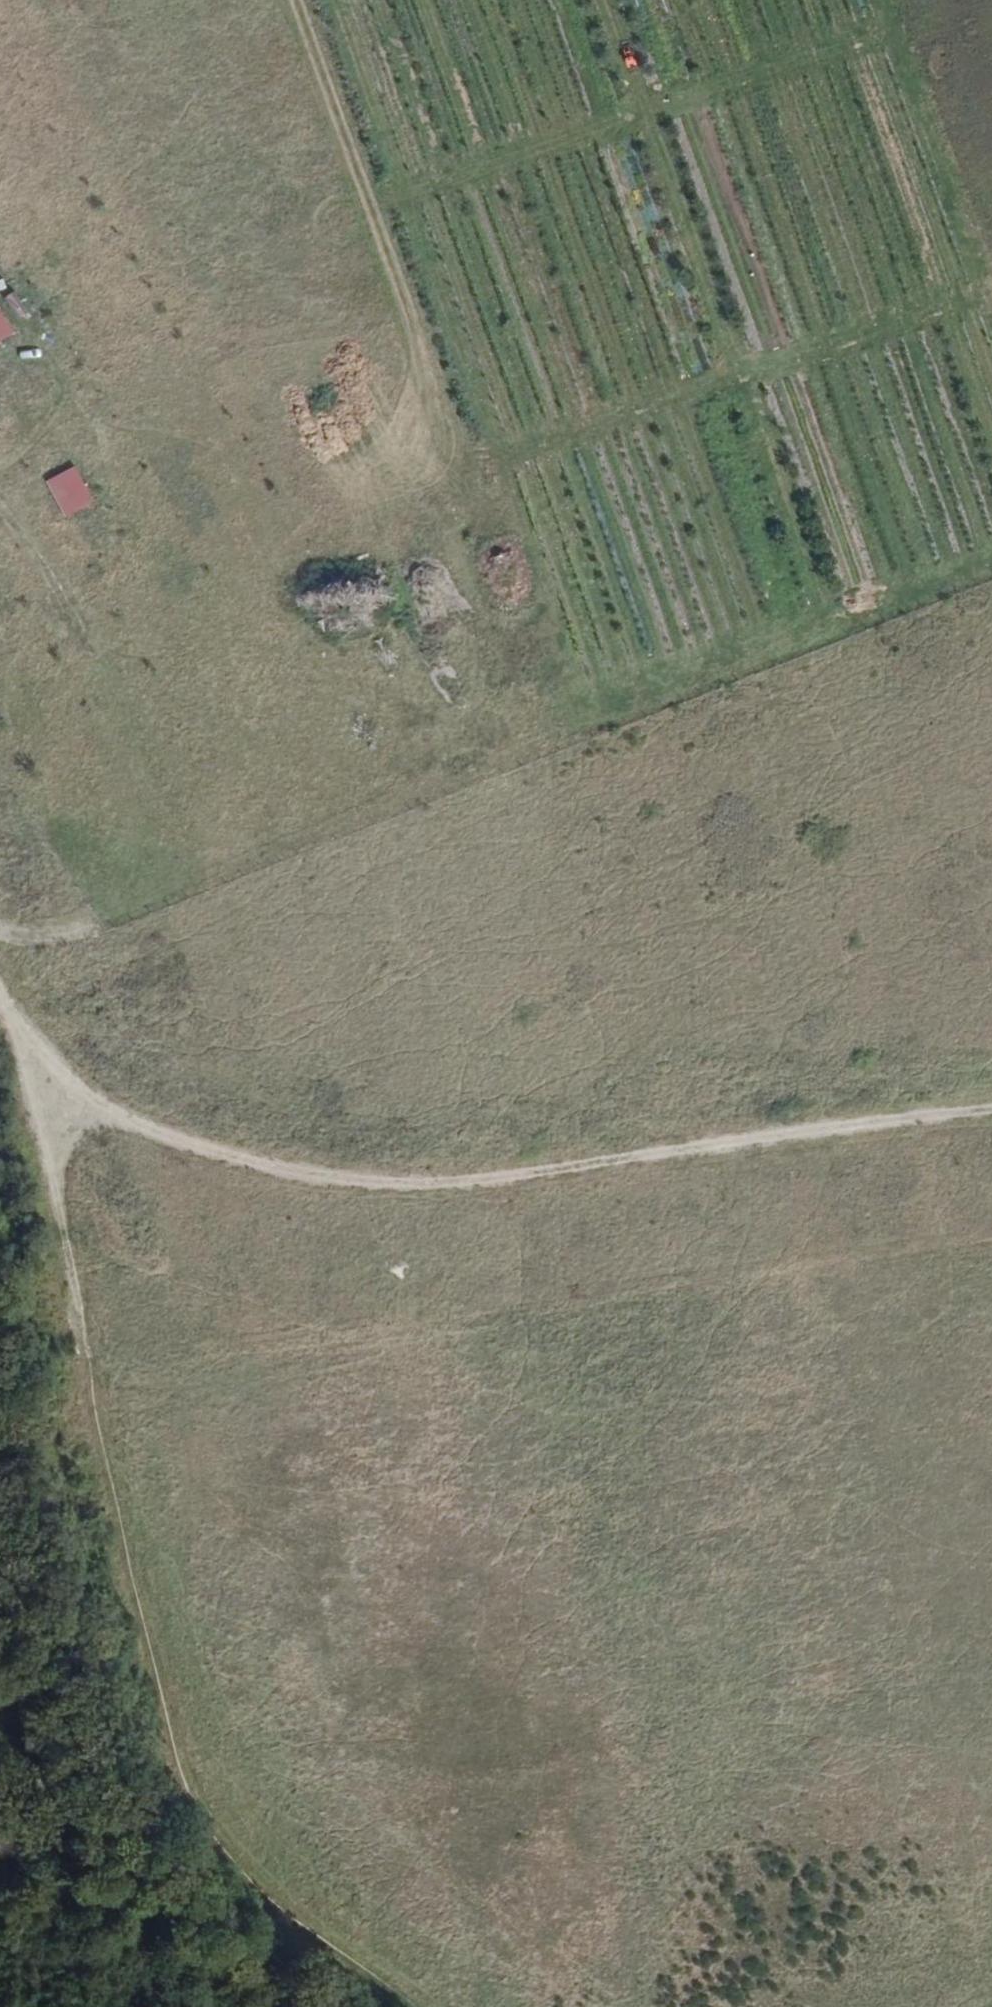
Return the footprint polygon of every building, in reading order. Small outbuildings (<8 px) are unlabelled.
[(89,556),(117,539),(96,503),(67,520),(89,556)]
